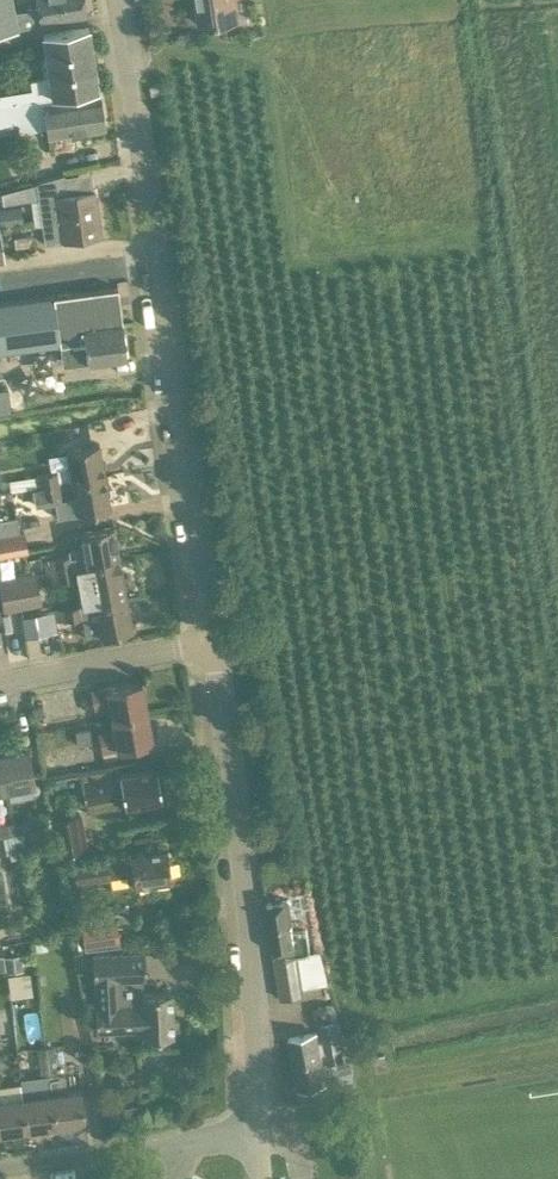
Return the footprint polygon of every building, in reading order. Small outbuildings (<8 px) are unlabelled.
[(18,31),(18,28),(41,24),(87,16),(84,0),(37,0),(38,7),(15,11),(13,0),(0,0),(0,34),(18,31)] [(202,25),(237,19),(235,0),(198,0),(202,25)] [(98,88),(88,27),(42,34),(51,94),(98,88)] [(0,102),(0,124),(18,121),(20,131),(47,127),(48,136),(104,127),(99,94),(53,101),(52,95),(0,102)] [(43,242),(64,239),(99,235),(93,189),(67,193),(65,173),(35,181),(42,227),(43,242)] [(19,199),(17,187),(1,191),(2,201),(19,199)] [(23,222),(20,204),(0,207),(0,225),(23,222)] [(59,343),(59,344),(84,341),(87,361),(127,356),(118,287),(0,302),(0,351),(59,343)] [(12,401),(7,381),(0,382),(0,404),(12,401)] [(104,474),(98,443),(66,448),(72,480),(104,474)] [(10,491),(26,488),(59,482),(57,471),(29,476),(8,479),(10,491)] [(110,506),(104,474),(72,480),(75,496),(62,498),(59,482),(26,488),(28,499),(33,498),(34,505),(54,502),(57,517),(78,512),(110,506)] [(19,532),(16,516),(0,519),(0,536),(19,532)] [(87,564),(93,563),(119,558),(113,525),(81,531),(83,545),(67,548),(67,554),(44,558),(46,570),(74,566),(87,564)] [(26,549),(23,532),(19,532),(0,536),(0,555),(26,549)] [(93,563),(99,601),(126,596),(119,558),(93,563)] [(76,577),(74,566),(46,570),(47,582),(76,577)] [(35,573),(0,579),(0,594),(3,609),(40,602),(35,573)] [(99,601),(93,602),(93,603),(78,605),(78,604),(52,609),(54,621),(81,617),(84,635),(98,632),(99,635),(131,628),(126,596),(99,601)] [(109,705),(111,717),(146,711),(140,680),(106,687),(89,690),(93,709),(109,705)] [(32,716),(44,713),(42,704),(30,707),(32,716)] [(101,751),(117,748),(152,742),(146,711),(111,717),(113,728),(97,731),(101,751)] [(0,750),(0,787),(0,789),(34,782),(27,745),(0,750)] [(112,773),(111,765),(79,771),(80,780),(85,802),(86,811),(118,805),(116,795),(121,794),(123,804),(162,797),(156,767),(113,775),(112,773)] [(52,816),(59,851),(84,846),(79,817),(78,811),(56,815),(52,816)] [(7,823),(9,834),(43,828),(40,816),(7,823)] [(7,823),(0,824),(0,836),(9,834),(7,823)] [(109,876),(132,873),(133,884),(155,881),(171,878),(166,847),(129,853),(107,855),(73,861),(75,882),(109,876)] [(305,994),(303,987),(328,983),(326,971),(320,950),(310,952),(306,926),(292,929),(288,899),(265,903),(272,950),(280,998),(305,994)] [(83,946),(119,940),(116,921),(113,922),(111,908),(88,911),(88,918),(84,919),(85,926),(80,927),(83,946)] [(141,951),(88,954),(90,979),(92,979),(94,1005),(91,1005),(93,1025),(134,1023),(134,1033),(143,1032),(143,1034),(174,1032),(174,1029),(178,1028),(178,1019),(173,1019),(171,990),(138,992),(137,976),(142,976),(141,951)] [(315,1021),(330,1018),(327,1004),(312,1007),(315,1021)] [(321,1024),(326,1048),(343,1044),(338,1020),(321,1024)] [(288,1038),(298,1088),(312,1085),(314,1097),(356,1088),(348,1059),(323,1065),(316,1032),(288,1038)] [(50,1080),(52,1092),(56,1124),(85,1120),(81,1088),(67,1090),(65,1076),(57,1077),(54,1046),(46,1047),(50,1080)] [(50,1080),(46,1047),(45,1047),(36,1048),(40,1081),(48,1080),(50,1080)] [(56,1124),(52,1092),(21,1096),(26,1128),(56,1124)] [(0,1098),(0,1127),(1,1131),(26,1128),(21,1096),(0,1098)]
